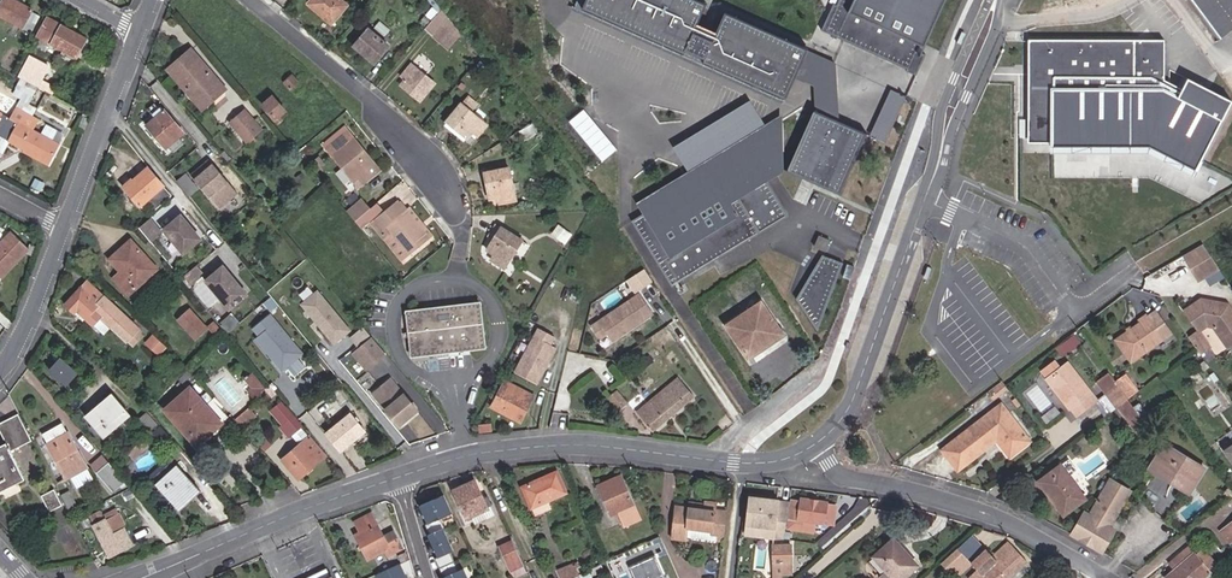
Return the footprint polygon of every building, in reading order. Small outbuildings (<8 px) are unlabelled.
[(14,0),(4,0),(0,6),(0,16),(22,28),(25,23),(34,28),(40,17),(31,12),(32,9),(14,0)] [(344,0),(310,0),(308,3),(333,24),(349,4),(344,0)] [(695,0),(576,0),(573,7),(786,98),(794,79),(812,85),(812,113),(785,171),(838,194),(864,135),(842,125),(835,61),(727,14),(718,33),(697,24),(706,5),(695,0)] [(939,0),(837,0),(823,31),(905,67),(939,0)] [(1219,40),(1231,30),(1231,0),(1189,0),(1219,40)] [(445,24),(434,37),(448,48),(462,32),(442,8),(436,16),(445,24)] [(425,28),(434,37),(445,24),(436,16),(425,28)] [(87,38),(47,18),(37,36),(77,57),(87,38)] [(373,29),(384,36),(390,28),(379,21),(373,29)] [(391,46),(370,27),(354,46),(375,64),(391,46)] [(1057,138),(1057,146),(1163,144),(1203,166),(1231,113),(1231,90),(1198,74),(1190,88),(1169,77),(1170,36),(1034,34),(1029,137),(1057,138)] [(191,50),(170,68),(202,107),(224,89),(191,50)] [(40,61),(30,55),(19,76),(35,85),(39,78),(32,75),(40,61)] [(436,83),(412,64),(402,75),(406,78),(401,85),(421,101),(436,83)] [(292,88),(298,82),(292,75),(285,81),(292,88)] [(906,96),(890,89),(870,137),(886,144),(906,96)] [(278,122),(282,119),(279,117),(287,111),(273,95),(263,104),(278,122)] [(463,104),(470,110),(477,103),(469,96),(463,104)] [(154,118),(163,111),(156,103),(147,110),(154,118)] [(488,125),(470,110),(463,104),(462,103),(447,120),(468,138),(474,131),(477,128),(482,132),(488,125)] [(39,119),(15,106),(9,118),(33,130),(39,119)] [(583,108),(568,120),(603,160),(617,148),(583,108)] [(165,110),(163,111),(154,118),(147,124),(166,148),(168,146),(173,152),(183,143),(178,137),(184,132),(165,110)] [(261,129),(245,111),(230,123),(246,142),(261,129)] [(767,181),(780,170),(783,112),(732,143),(634,202),(675,284),(787,216),(767,181)] [(9,118),(0,113),(0,134),(9,118)] [(83,115),(80,120),(86,123),(89,117),(83,115)] [(9,118),(0,134),(0,135),(25,148),(24,150),(49,163),(60,144),(33,130),(9,118)] [(42,132),(60,139),(63,131),(45,123),(42,132)] [(479,136),(482,132),(477,128),(474,131),(479,136)] [(380,170),(355,140),(333,158),(358,188),(380,170)] [(317,170),(323,164),(318,157),(311,163),(317,170)] [(229,183),(211,161),(208,163),(207,161),(191,174),(211,198),(229,183)] [(148,167),(125,187),(141,206),(148,200),(155,209),(170,196),(163,188),(165,186),(148,167)] [(503,197),(504,203),(516,201),(510,168),(485,172),(490,199),(499,198),(503,197)] [(187,173),(177,180),(189,195),(199,187),(187,173)] [(355,222),(370,209),(361,199),(346,212),(355,222)] [(430,238),(405,210),(402,212),(394,203),(372,223),(383,235),(389,230),(393,233),(386,239),(405,260),(430,238)] [(359,227),(379,211),(374,205),(370,209),(355,222),(359,227)] [(434,235),(409,206),(405,210),(430,238),(434,235)] [(201,238),(181,215),(164,230),(183,253),(201,238)] [(150,231),(156,226),(150,219),(139,228),(151,242),(156,238),(150,231)] [(162,233),(156,226),(150,231),(156,238),(162,233)] [(569,234),(560,226),(554,234),(564,242),(569,234)] [(497,258),(494,263),(504,270),(522,241),(502,228),(487,251),(493,255),(497,258)] [(31,249),(13,231),(0,244),(0,280),(31,249)] [(815,245),(825,250),(829,240),(819,235),(815,245)] [(158,268),(131,239),(110,258),(121,271),(114,278),(129,294),(158,268)] [(1203,243),(1182,255),(1199,282),(1220,269),(1203,243)] [(818,329),(843,262),(823,255),(797,299),(818,329)] [(224,265),(207,280),(231,307),(248,292),(239,281),(235,281),(233,279),(234,276),(224,265)] [(191,285),(203,275),(195,266),(184,276),(191,285)] [(351,331),(307,279),(292,293),(316,322),(318,321),(321,325),(320,326),(335,344),(351,331)] [(88,280),(66,303),(76,312),(78,310),(94,324),(102,317),(128,341),(130,340),(134,344),(145,333),(88,280)] [(626,331),(653,314),(639,294),(592,325),(600,338),(608,333),(613,340),(622,334),(621,333),(625,330),(626,331)] [(1185,310),(1199,332),(1212,323),(1231,349),(1231,348),(1231,309),(1229,304),(1202,299),(1185,310)] [(763,302),(726,326),(749,360),(784,335),(763,302)] [(482,303),(407,311),(412,357),(486,348),(482,303)] [(191,309),(179,319),(195,338),(207,327),(191,309)] [(1157,310),(1150,315),(1166,338),(1173,333),(1157,310)] [(270,311),(248,330),(283,370),(288,366),(296,375),(307,366),(299,357),(305,352),(270,311)] [(1166,338),(1150,315),(1149,313),(1141,319),(1143,321),(1119,339),(1134,360),(1166,338)] [(223,320),(219,323),(224,329),(228,326),(223,320)] [(214,321),(209,326),(214,333),(220,328),(214,321)] [(357,346),(371,335),(364,327),(351,338),(357,346)] [(551,344),(555,336),(539,328),(516,372),(538,384),(557,348),(551,344)] [(157,352),(165,344),(153,333),(145,341),(157,352)] [(386,354),(372,337),(353,352),(367,369),(386,354)] [(1076,344),(1070,337),(1063,342),(1069,349),(1076,344)] [(1208,347),(1201,337),(1194,342),(1201,353),(1208,347)] [(649,353),(641,359),(645,365),(654,359),(649,353)] [(58,356),(46,370),(65,387),(77,373),(58,356)] [(1067,363),(1046,379),(1069,409),(1071,408),(1077,415),(1096,400),(1067,363)] [(1212,369),(1208,363),(1204,367),(1208,373),(1212,369)] [(253,372),(247,379),(253,388),(249,391),(256,397),(265,388),(253,372)] [(1117,386),(1109,375),(1097,384),(1105,395),(1117,386)] [(416,409),(391,379),(373,394),(399,425),(412,415),(411,413),(416,409)] [(689,392),(678,379),(637,413),(653,433),(694,398),(689,392)] [(535,396),(505,381),(491,409),(521,424),(535,396)] [(1126,400),(1127,400),(1117,386),(1105,395),(1115,409),(1118,407),(1126,400)] [(191,387),(167,408),(197,444),(222,422),(191,387)] [(131,414),(113,392),(86,415),(93,424),(90,426),(97,435),(100,432),(104,437),(131,414)] [(609,399),(619,411),(628,404),(617,392),(609,399)] [(1137,433),(1143,423),(1126,400),(1118,407),(1137,433)] [(282,403),(272,411),(282,424),(279,426),(290,438),(303,427),(282,403)] [(1000,437),(1012,454),(1029,441),(1001,404),(942,450),(947,457),(953,453),(962,466),(996,440),(1000,437)] [(250,407),(235,419),(243,428),(257,415),(250,407)] [(0,445),(0,492),(26,478),(12,451),(33,439),(19,413),(0,424),(0,429),(6,442),(0,445)] [(350,414),(327,433),(342,452),(365,432),(350,414)] [(67,477),(71,475),(87,466),(63,422),(43,433),(67,477)] [(160,445),(170,436),(161,425),(151,434),(160,445)] [(254,441),(265,453),(273,447),(262,434),(254,441)] [(151,442),(147,436),(129,451),(134,457),(151,442)] [(310,437),(283,461),(299,480),(327,456),(310,437)] [(1008,456),(1012,454),(1000,437),(996,440),(1008,456)] [(1231,446),(1231,440),(1223,446),(1226,450),(1231,446)] [(1163,445),(1150,468),(1188,491),(1202,469),(1163,445)] [(953,453),(947,457),(958,470),(962,466),(953,453)] [(171,456),(150,475),(157,483),(178,464),(171,456)] [(1072,458),(1059,467),(1068,478),(1080,469),(1072,458)] [(109,463),(98,473),(113,491),(125,481),(109,463)] [(178,464),(157,483),(169,496),(172,494),(183,506),(201,489),(189,476),(187,478),(182,473),(184,471),(178,464)] [(71,475),(74,480),(90,471),(87,466),(71,475)] [(1068,478),(1059,467),(1040,482),(1063,514),(1083,500),(1068,478)] [(90,471),(74,480),(77,487),(94,478),(90,471)] [(566,493),(557,473),(523,487),(537,516),(553,509),(549,500),(566,493)] [(620,518),(637,512),(621,476),(599,486),(612,516),(618,513),(620,518)] [(1071,534),(1100,551),(1113,530),(1109,527),(1129,492),(1110,480),(1090,515),(1084,512),(1071,534)] [(485,509),(472,482),(453,491),(467,520),(473,517),(476,523),(492,516),(488,508),(485,509)] [(53,490),(40,496),(48,512),(61,505),(53,490)] [(70,490),(63,494),(73,514),(80,510),(70,490)] [(445,495),(422,505),(430,523),(427,524),(431,534),(430,534),(440,557),(437,558),(445,577),(443,577),(470,577),(465,568),(460,571),(452,552),(455,550),(446,528),(447,528),(443,518),(453,513),(445,495)] [(784,539),(789,503),(779,502),(779,501),(751,497),(747,524),(775,528),(774,538),(784,539)] [(802,502),(793,500),(788,528),(815,532),(816,522),(834,525),(837,505),(827,504),(828,502),(802,499),(802,502)] [(724,536),(727,513),(715,511),(716,504),(704,502),(703,510),(677,506),(673,538),(686,540),(688,528),(712,532),(711,534),(724,536)] [(101,510),(92,515),(96,525),(90,528),(104,556),(110,554),(110,555),(133,543),(124,526),(126,525),(120,513),(106,520),(101,510)] [(641,520),(637,512),(620,518),(624,527),(641,520)] [(403,549),(393,533),(384,538),(371,514),(355,523),(360,534),(357,535),(370,560),(386,551),(389,557),(403,549)] [(774,538),(775,528),(747,524),(746,534),(774,538)] [(1226,526),(1222,529),(1231,542),(1231,533),(1226,526)] [(983,545),(973,534),(960,546),(970,557),(983,545)] [(867,562),(881,577),(903,577),(917,566),(892,539),(867,562)] [(524,569),(512,542),(501,546),(513,573),(524,569)] [(985,577),(1010,577),(1027,563),(1008,543),(992,557),(984,549),(972,560),(970,557),(960,546),(957,549),(970,562),(985,577)] [(792,544),(774,544),(775,576),(784,576),(784,573),(793,573),(792,544)] [(1171,567),(1190,552),(1187,547),(1184,550),(1182,547),(1171,556),(1173,559),(1168,563),(1171,567)] [(970,562),(957,549),(943,562),(951,571),(953,568),(960,576),(969,569),(974,574),(970,577),(985,577),(970,562)] [(1190,552),(1171,567),(1174,570),(1165,577),(1202,577),(1209,573),(1207,570),(1217,561),(1206,549),(1196,558),(1190,552)] [(656,553),(630,564),(635,577),(666,577),(656,553)] [(579,576),(574,564),(558,571),(561,577),(574,577),(579,576)] [(393,573),(396,577),(410,577),(404,567),(393,573)] [(326,570),(310,577),(331,577),(326,570)]
